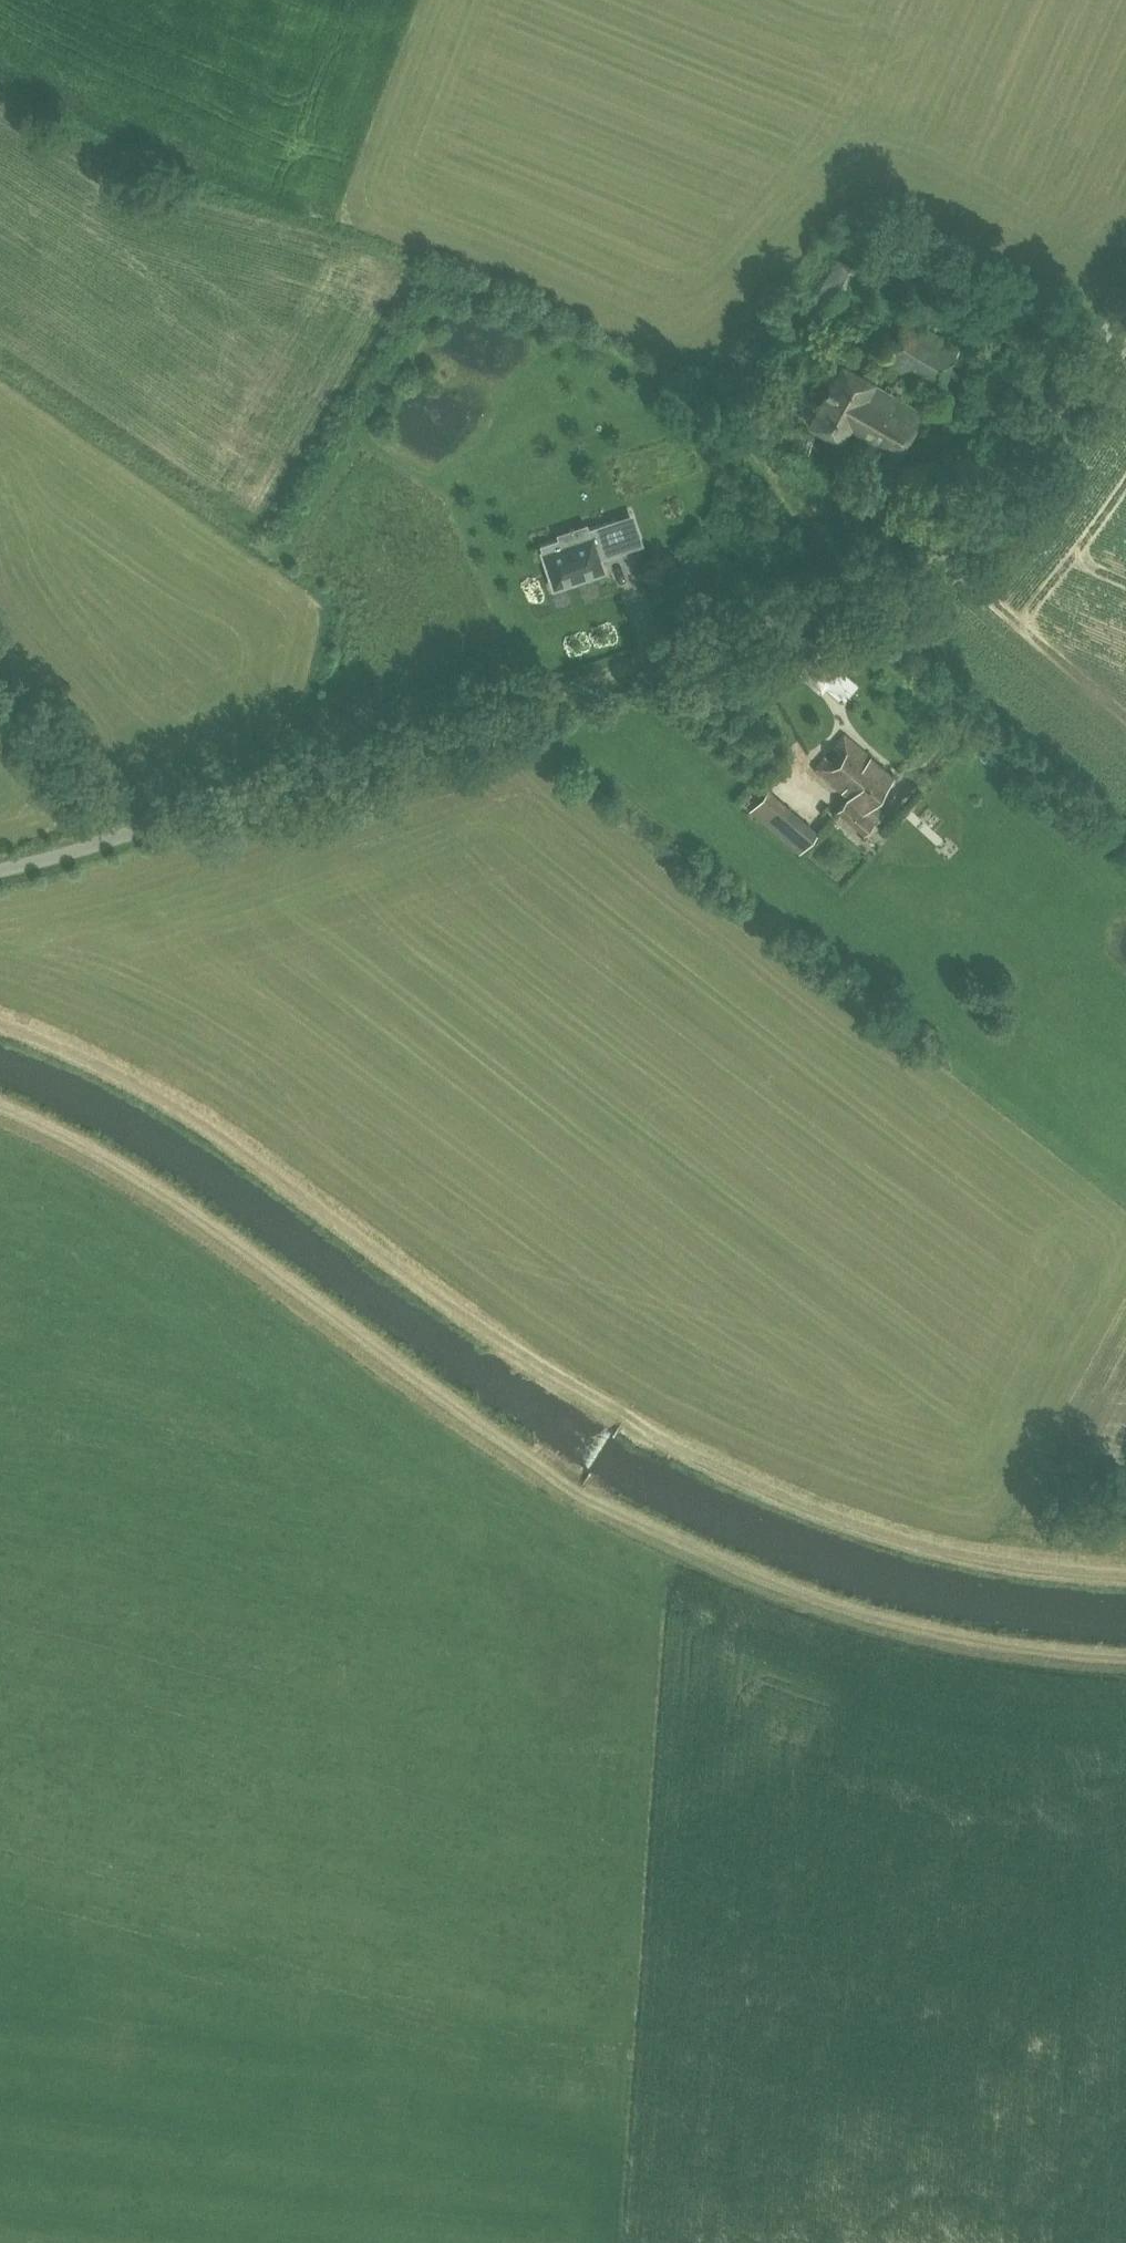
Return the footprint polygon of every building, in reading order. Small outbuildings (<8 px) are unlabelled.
[(833,322),(859,269),(835,257),(809,310),(833,322)] [(935,391),(960,346),(908,315),(883,360),(935,391)] [(895,461),(922,412),(871,385),(874,379),(841,361),(808,423),(842,441),(845,434),(895,461)] [(557,533),(558,538),(540,544),(542,550),(540,551),(553,591),(608,573),(603,558),(628,550),(617,518),(589,528),(588,523),(557,533)] [(894,776),(844,733),(833,746),(842,754),(835,763),(826,756),(816,768),(850,797),(838,811),(856,825),(866,834),(876,823),(864,813),(894,776)] [(800,855),(820,832),(789,806),(769,828),(800,855)]
